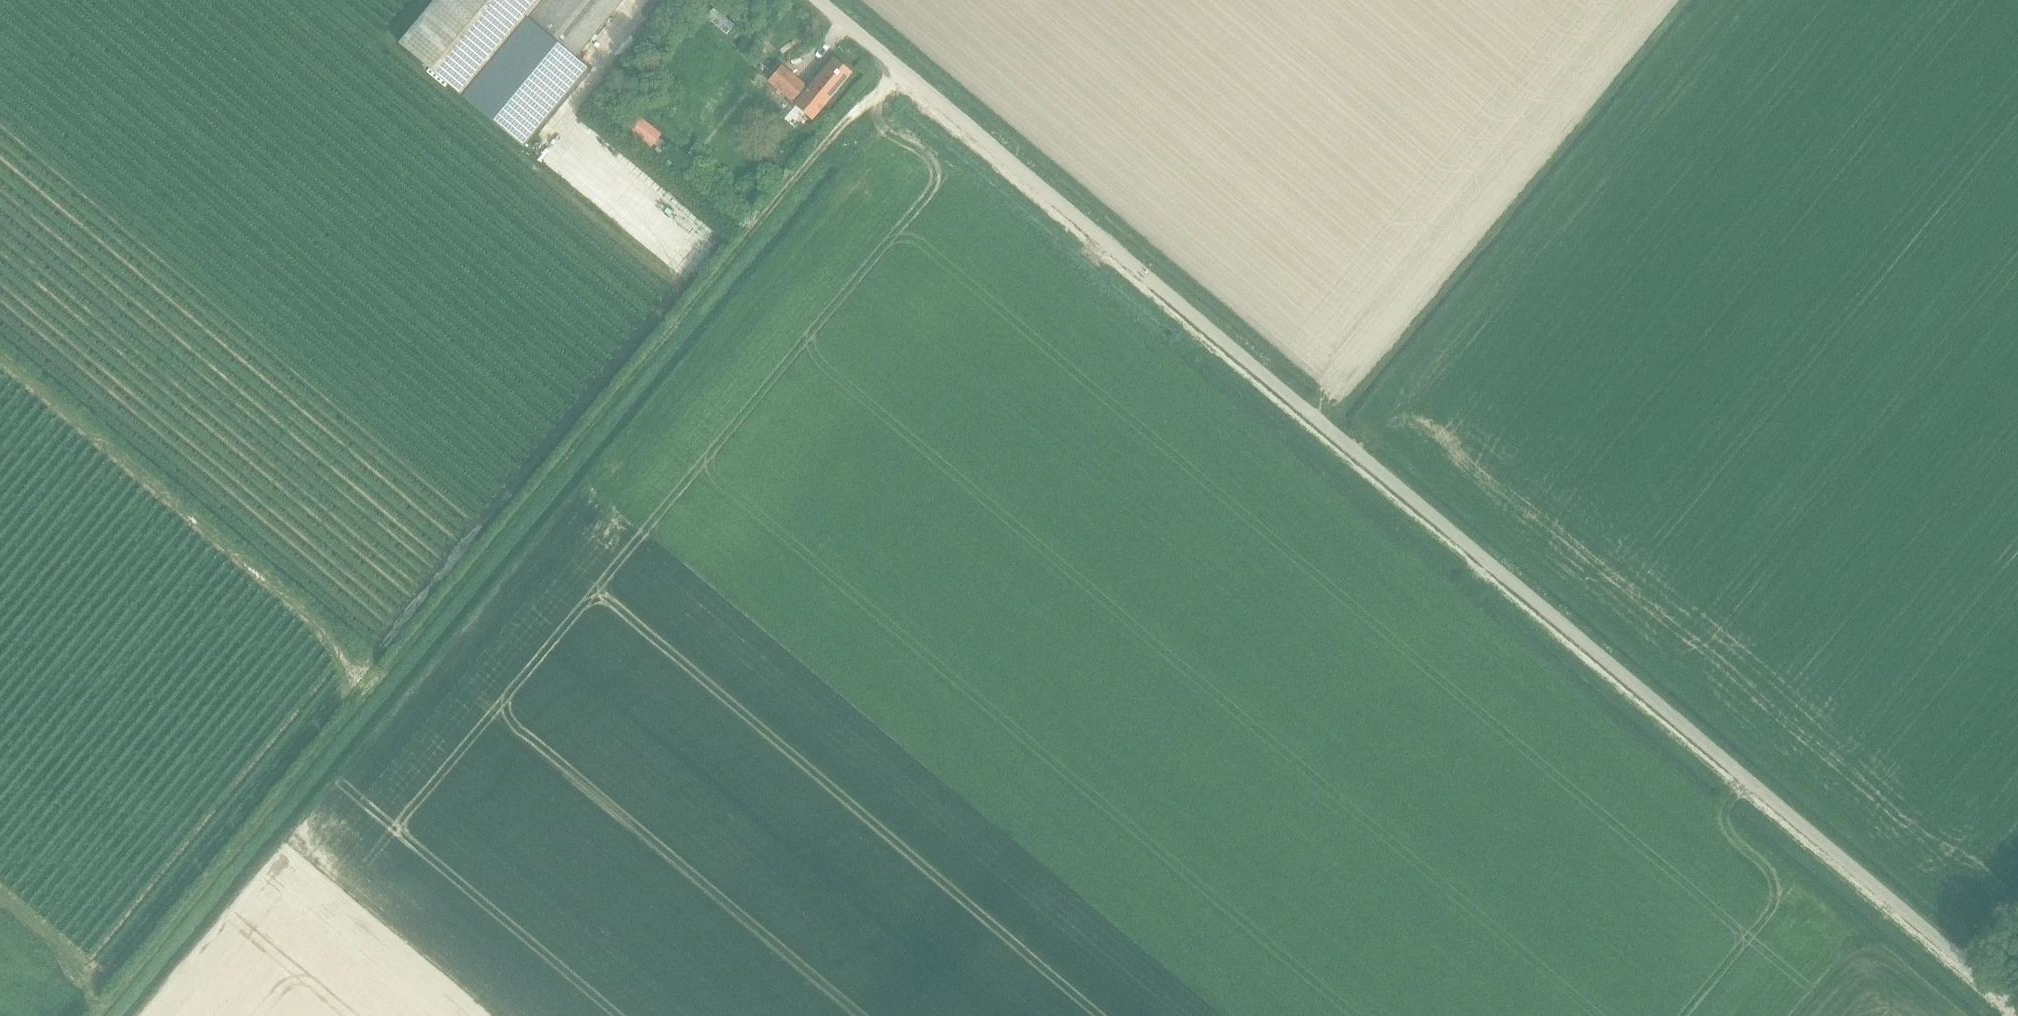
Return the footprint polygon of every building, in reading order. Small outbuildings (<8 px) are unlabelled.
[(542,0),(435,0),(399,43),(463,96),(526,19),(542,0)] [(526,19),(574,57),(583,64),(593,52),(584,45),(621,0),(542,0),(526,19)] [(583,64),(574,57),(526,19),(463,96),(522,146),(587,67),(583,64)] [(812,117),(850,72),(832,57),(806,87),(803,84),(804,84),(781,64),(767,81),(770,83),(762,92),(782,110),(791,99),(812,117)] [(634,113),(624,126),(648,145),(658,133),(634,113)] [(708,154),(695,142),(689,149),(692,152),(690,154),(700,163),(708,154)] [(712,178),(723,167),(711,156),(705,162),(708,165),(703,170),(712,178)]
